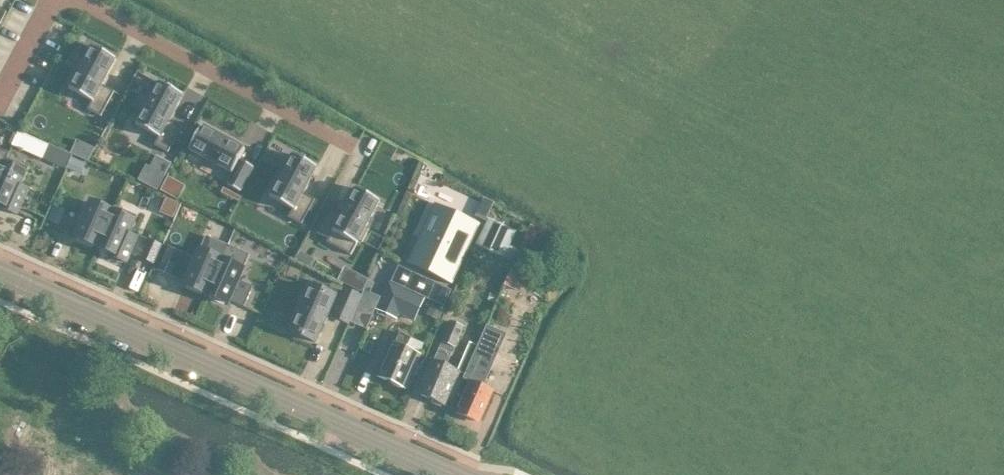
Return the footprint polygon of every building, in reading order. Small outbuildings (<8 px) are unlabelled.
[(70,83),(68,87),(91,99),(87,107),(100,114),(113,89),(102,83),(115,57),(91,44),(77,70),(74,69),(67,81),(70,83)] [(150,95),(147,93),(140,107),(143,109),(135,123),(158,135),(154,143),(167,150),(180,125),(168,119),(182,93),(158,80),(150,95)] [(253,165),(239,157),(244,147),(201,124),(188,148),(232,172),(226,182),(239,190),(253,165)] [(69,151),(71,152),(87,159),(94,145),(76,137),(69,151)] [(42,156),(65,166),(71,152),(69,151),(48,142),(42,156)] [(6,156),(8,151),(0,147),(0,169),(6,156)] [(302,191),(316,165),(292,152),(284,167),(281,165),(273,179),(276,181),(269,195),(291,207),(287,215),(301,222),(314,197),(302,191)] [(155,154),(149,165),(164,174),(170,162),(155,154)] [(0,169),(0,203),(2,204),(1,205),(15,212),(26,188),(19,184),(27,165),(6,156),(0,169)] [(361,239),(368,227),(365,225),(379,199),(355,186),(341,212),(329,205),(316,230),(328,237),(326,240),(350,253),(358,238),(361,239)] [(481,199),(474,214),(485,219),(486,215),(491,205),(493,201),(488,198),(483,196),(481,199)] [(95,244),(111,209),(90,200),(74,235),(95,244)] [(434,208),(411,259),(407,258),(406,261),(451,282),(453,279),(449,277),(474,223),(478,224),(479,222),(434,200),(432,203),(436,205),(434,208)] [(53,202),(46,216),(54,220),(60,205),(53,202)] [(111,209),(95,244),(111,251),(110,253),(125,260),(135,236),(128,232),(136,213),(113,203),(111,209)] [(485,219),(474,242),(513,260),(519,248),(511,245),(518,229),(486,215),(485,219)] [(199,247),(183,283),(205,292),(221,257),(227,243),(205,233),(199,248),(199,247)] [(153,261),(162,242),(148,236),(139,255),(153,261)] [(162,242),(153,261),(151,265),(174,275),(185,251),(162,241),(162,242)] [(221,257),(205,292),(227,302),(229,298),(243,304),(252,284),(238,278),(243,267),(249,252),(227,243),(221,257)] [(399,265),(391,280),(408,288),(443,305),(450,290),(399,265)] [(357,271),(350,284),(360,289),(366,276),(357,271)] [(296,313),(290,329),(315,339),(337,289),(311,278),(302,299),(299,297),(293,312),(296,313)] [(379,295),(374,306),(395,316),(398,310),(408,288),(391,280),(387,278),(379,295)] [(344,288),(333,313),(347,320),(358,294),(344,288)] [(431,302),(426,311),(438,317),(443,308),(431,302)] [(444,365),(449,353),(452,354),(464,324),(450,319),(439,349),(434,360),(429,358),(425,368),(429,370),(418,393),(444,404),(447,397),(453,399),(462,379),(455,377),(458,371),(444,365)] [(470,380),(457,408),(480,418),(493,389),(481,384),(498,345),(505,330),(486,322),(479,337),(477,342),(464,372),(462,376),(470,380)] [(377,375),(403,387),(418,353),(404,347),(409,336),(399,331),(394,343),(392,342),(377,375)]
